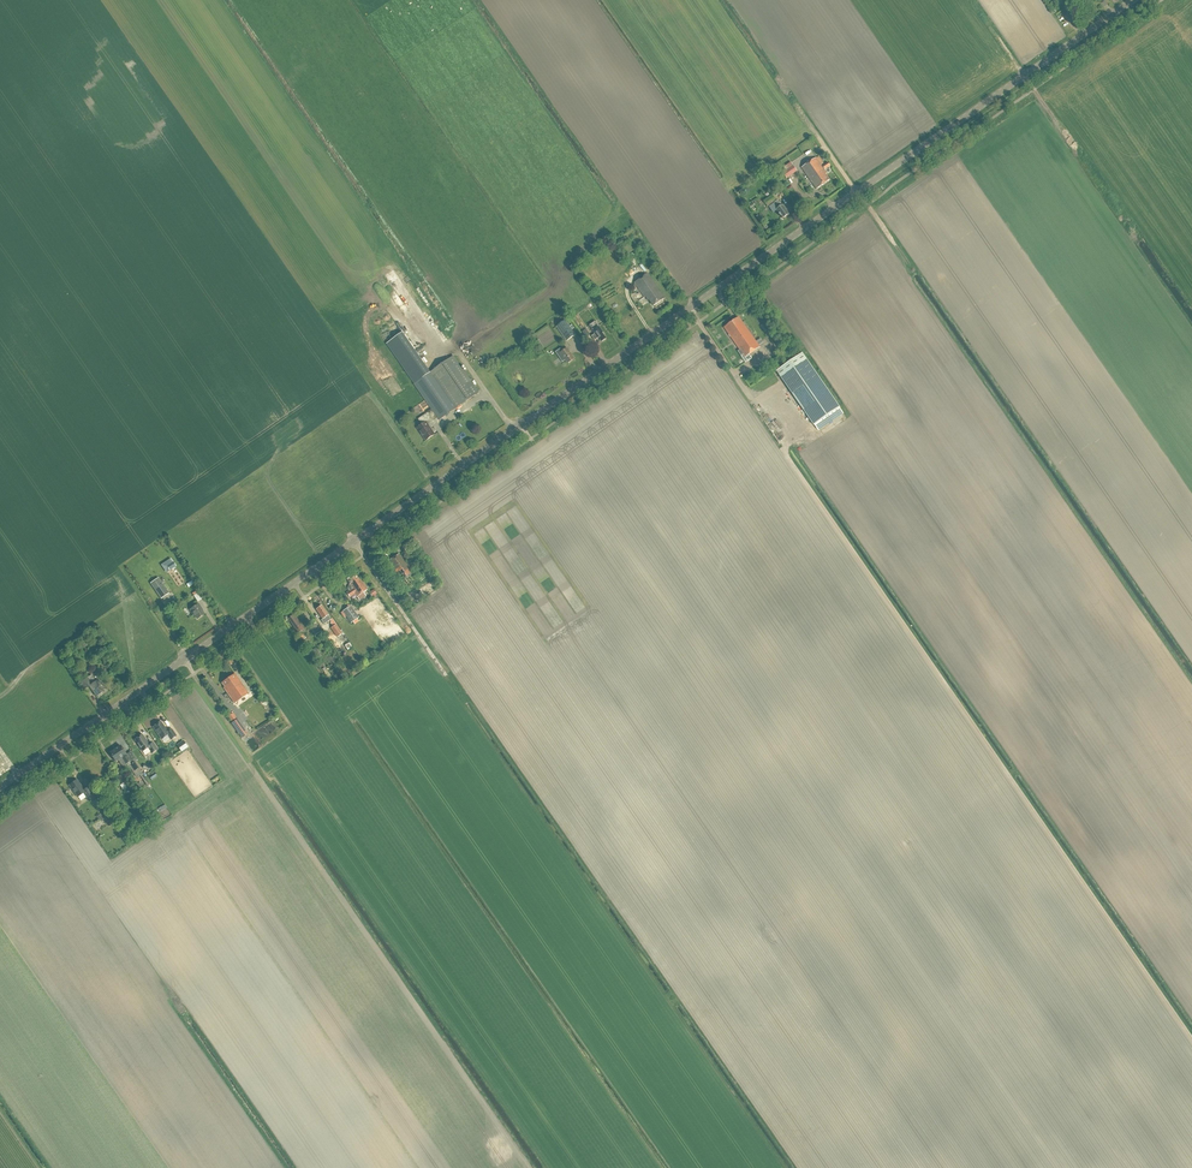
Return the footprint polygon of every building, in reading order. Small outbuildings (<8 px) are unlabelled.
[(826,175),(827,174),(824,170),(830,166),(828,162),(822,166),(816,158),(801,168),(816,189),(830,180),(826,175)] [(781,169),(784,174),(786,173),(789,178),(798,172),(791,162),(781,169)] [(772,195),(764,201),(767,207),(776,201),(772,195)] [(786,210),(787,209),(784,205),(782,206),(778,201),(774,204),(778,209),(776,210),(783,219),(789,215),(786,210)] [(649,300),(653,306),(665,298),(648,274),(634,283),(645,298),(646,297),(648,301),(649,300)] [(741,356),(743,355),(745,358),(760,348),(739,318),(724,328),(729,334),(729,335),(730,337),(731,337),(740,350),(738,351),(737,351),(741,356)] [(567,341),(576,335),(572,330),(574,328),(572,326),(570,327),(565,320),(556,327),(567,341)] [(599,338),(602,342),(606,339),(602,333),(603,333),(598,326),(595,329),(594,328),(592,329),(593,330),(592,330),(595,334),(592,336),(595,341),(599,338)] [(403,333),(387,345),(415,384),(426,401),(433,410),(419,419),(422,425),(417,428),(426,441),(435,435),(431,430),(428,427),(430,425),(429,424),(438,418),(440,420),(479,393),(454,356),(430,373),(403,333)] [(565,361),(568,364),(575,359),(567,348),(563,352),(561,349),(555,352),(562,362),(565,361)] [(776,371),(814,426),(840,408),(802,353),(776,371)] [(403,560),(399,554),(386,562),(404,587),(417,578),(407,564),(404,559),(403,560)] [(174,562),(167,566),(170,570),(177,566),(174,562)] [(360,579),(359,580),(355,574),(347,579),(350,584),(349,585),(350,586),(348,587),(348,588),(350,591),(346,593),(349,597),(355,594),(357,597),(361,594),(363,597),(365,596),(363,592),(368,589),(360,579)] [(166,590),(162,584),(158,578),(150,583),(161,599),(169,593),(166,590)] [(190,610),(193,615),(194,615),(197,619),(204,615),(200,608),(201,608),(198,604),(190,610)] [(328,615),(324,609),(323,609),(321,606),(316,609),(319,613),(323,619),(321,620),(324,624),(331,620),(328,616),(328,615)] [(351,606),(342,612),(350,623),(359,617),(351,606)] [(301,624),(294,614),(288,619),(298,633),(302,630),(299,626),(301,624)] [(321,632),(315,623),(309,628),(314,636),(321,632)] [(336,625),(331,629),(337,638),(342,634),(336,625)] [(310,648),(304,641),(301,643),(307,650),(310,648)] [(235,674),(221,683),(224,687),(224,688),(234,703),(249,693),(235,674)] [(89,686),(96,697),(104,691),(100,686),(102,685),(99,681),(98,682),(97,681),(96,682),(91,675),(80,683),(84,689),(89,686)] [(228,717),(243,737),(248,734),(233,713),(228,717)] [(153,727),(162,740),(168,735),(171,740),(177,736),(172,729),(168,732),(161,722),(153,727)] [(148,748),(152,753),(158,749),(153,742),(149,745),(142,734),(134,740),(143,752),(148,748)] [(178,747),(181,752),(188,747),(184,742),(178,747)] [(131,764),(135,762),(138,760),(132,751),(126,755),(120,746),(114,750),(116,753),(117,752),(126,764),(130,762),(131,764)] [(123,766),(126,764),(117,752),(116,753),(114,750),(110,753),(116,762),(119,760),(123,766)] [(124,783),(120,776),(115,779),(120,786),(124,783)] [(88,787),(84,790),(77,780),(69,785),(77,798),(83,794),(87,798),(93,794),(88,787)] [(93,802),(99,810),(104,807),(98,798),(93,802)]
